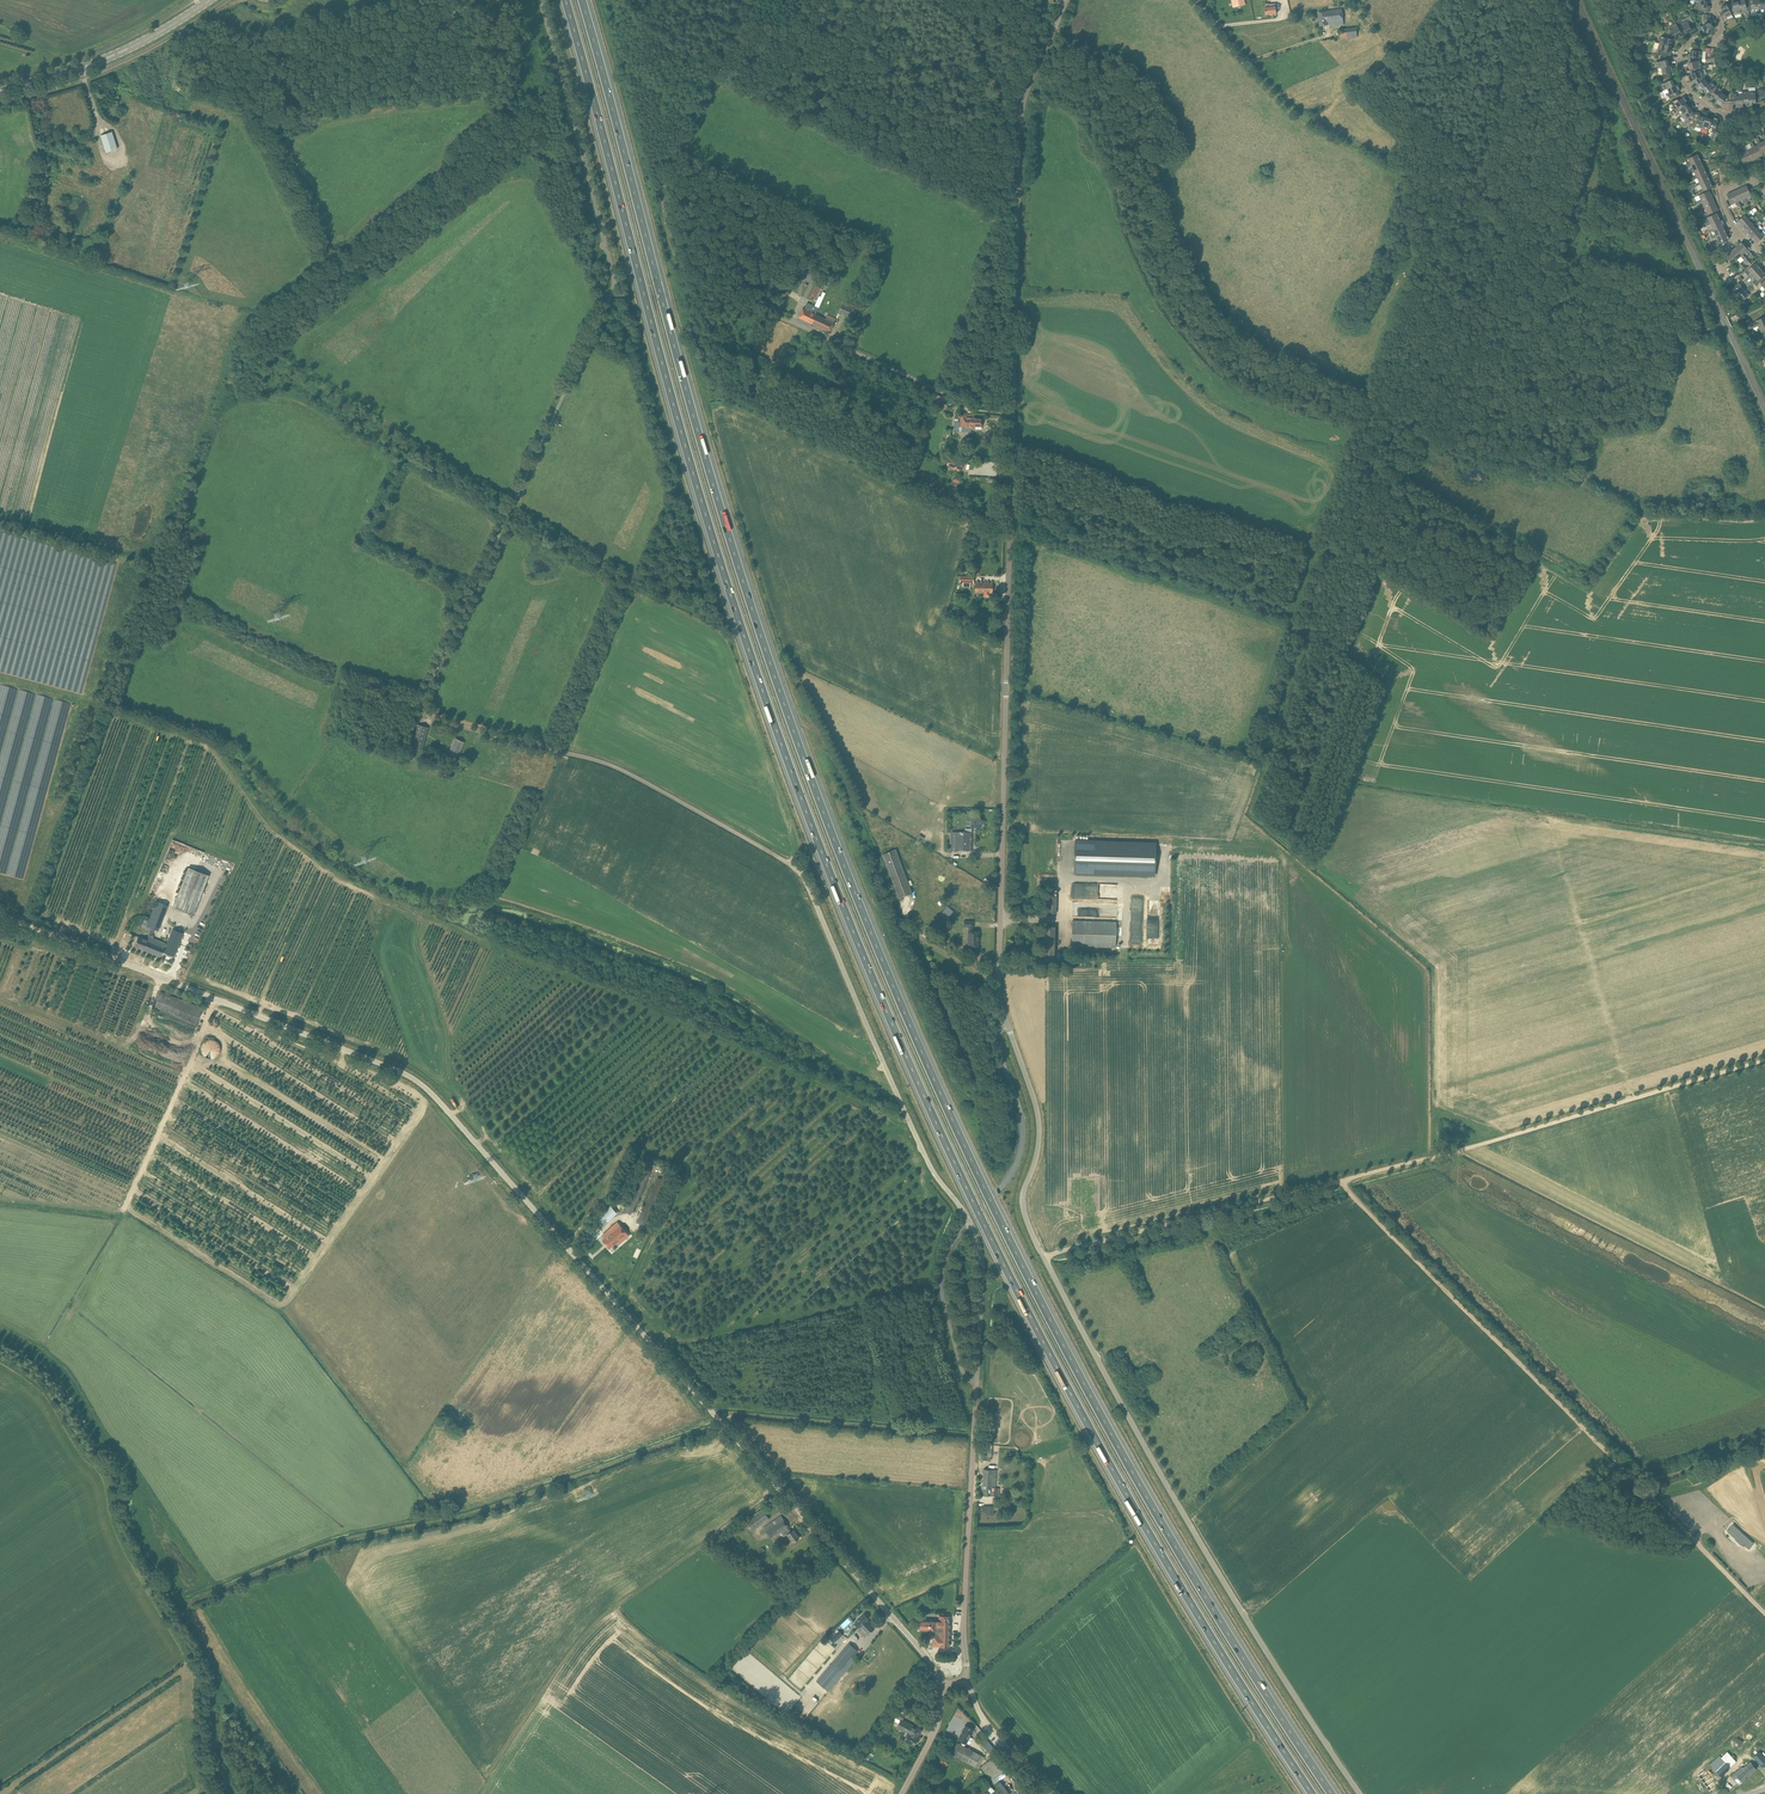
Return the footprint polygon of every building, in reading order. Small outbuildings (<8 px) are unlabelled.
[(1694,8),(1701,10),(1709,12),(1711,6),(1707,5),(1708,1),(1702,0),(1696,0),(1694,8)] [(1738,2),(1735,3),(1734,0),(1726,2),(1727,4),(1731,12),(1734,12),(1735,15),(1741,13),(1740,10),(1738,2)] [(1749,0),(1738,0),(1738,2),(1740,10),(1747,8),(1747,11),(1749,11),(1749,0)] [(1749,11),(1751,11),(1758,12),(1759,0),(1749,0),(1749,11)] [(1269,4),(1269,3),(1269,2),(1265,2),(1266,8),(1265,8),(1266,15),(1277,13),(1276,3),(1269,4)] [(1727,4),(1726,2),(1723,3),(1724,6),(1721,7),(1723,12),(1720,14),(1724,22),(1727,20),(1726,18),(1732,15),(1731,12),(1727,4)] [(1320,26),(1326,25),(1329,25),(1330,26),(1344,25),(1342,9),(1329,11),(1318,12),(1320,26)] [(1695,26),(1693,23),(1694,22),(1690,15),(1682,20),(1682,22),(1681,23),(1681,24),(1682,24),(1686,33),(1690,32),(1692,35),(1698,32),(1695,26)] [(1711,15),(1705,15),(1704,15),(1703,19),(1706,20),(1707,20),(1706,24),(1701,27),(1702,30),(1703,31),(1702,32),(1705,37),(1711,34),(1709,30),(1712,31),(1715,26),(1712,25),(1712,20),(1711,20),(1711,15)] [(1681,24),(1680,25),(1678,26),(1676,23),(1670,26),(1673,31),(1676,36),(1679,35),(1680,37),(1686,33),(1682,24),(1681,24)] [(1356,27),(1339,29),(1340,39),(1357,37),(1356,27)] [(1676,36),(1673,31),(1669,33),(1668,38),(1661,36),(1660,43),(1671,46),(1672,42),(1677,39),(1676,36)] [(1670,49),(1671,46),(1660,43),(1658,49),(1662,51),(1661,55),(1671,57),(1673,50),(1670,49)] [(1688,54),(1688,57),(1690,57),(1699,58),(1702,58),(1706,58),(1706,52),(1707,48),(1697,47),(1697,51),(1691,50),(1690,54),(1688,54)] [(1669,62),(1671,57),(1661,55),(1659,61),(1656,62),(1658,69),(1661,68),(1669,66),(1674,65),(1669,66),(1668,62),(1669,62)] [(1690,57),(1688,57),(1691,69),(1691,70),(1700,67),(1702,67),(1701,60),(1700,60),(1699,58),(1690,57)] [(1661,68),(1658,69),(1659,72),(1658,72),(1659,74),(1660,74),(1661,79),(1671,76),(1671,72),(1674,72),(1673,67),(1674,67),(1674,65),(1669,66),(1661,68)] [(1701,70),(1700,67),(1691,70),(1691,69),(1689,70),(1694,80),(1705,75),(1702,69),(1701,70)] [(1700,91),(1709,84),(1707,81),(1708,80),(1705,76),(1705,75),(1694,80),(1698,85),(1696,86),(1699,90),(1698,90),(1699,92),(1700,91)] [(1677,85),(1677,84),(1676,82),(1674,83),(1672,79),(1671,76),(1661,79),(1663,84),(1661,84),(1664,91),(1668,89),(1677,85)] [(1707,94),(1716,86),(1712,81),(1709,84),(1700,91),(1702,94),(1705,91),(1707,94)] [(1680,85),(1679,83),(1677,84),(1677,85),(1668,89),(1669,92),(1667,93),(1670,99),(1675,97),(1680,95),(1678,91),(1681,90),(1679,86),(1680,85)] [(1721,93),(1723,90),(1718,86),(1717,87),(1716,86),(1707,94),(1706,96),(1713,100),(1714,97),(1717,99),(1717,100),(1721,93)] [(1764,88),(1758,90),(1758,92),(1756,92),(1755,92),(1756,103),(1757,105),(1764,103),(1764,100),(1764,91),(1764,88)] [(1725,95),(1721,93),(1717,100),(1717,99),(1715,103),(1717,105),(1717,104),(1721,106),(1722,104),(1729,103),(1729,94),(1725,94),(1725,95)] [(1743,95),(1742,95),(1739,96),(1739,93),(1732,94),(1731,103),(1736,103),(1736,107),(1741,107),(1741,108),(1743,108),(1743,103),(1743,95)] [(1686,97),(1685,95),(1675,104),(1678,107),(1675,109),(1673,109),(1670,112),(1673,115),(1680,109),(1686,103),(1689,101),(1686,97)] [(1680,109),(1673,115),(1675,114),(1676,116),(1679,113),(1682,116),(1693,105),(1691,103),(1688,106),(1686,103),(1680,109)] [(1695,113),(1692,110),(1695,107),(1693,105),(1682,116),(1686,121),(1685,122),(1685,124),(1688,127),(1689,126),(1692,120),(1688,119),(1695,113)] [(1702,129),(1706,117),(1702,116),(1703,114),(1696,112),(1695,113),(1688,119),(1692,120),(1689,126),(1692,127),(1692,128),(1694,128),(1695,128),(1696,126),(1702,129)] [(1711,120),(1712,119),(1708,118),(1710,115),(1707,114),(1706,117),(1702,129),(1708,131),(1709,127),(1712,120),(1711,120)] [(1712,120),(1709,127),(1713,128),(1711,132),(1712,132),(1714,133),(1717,134),(1718,134),(1721,125),(1717,124),(1719,118),(1715,116),(1713,115),(1712,119),(1711,120),(1712,120)] [(112,132),(100,135),(106,152),(117,149),(112,132)] [(1764,141),(1760,142),(1758,138),(1756,139),(1758,145),(1762,153),(1764,152),(1764,142),(1764,141)] [(1762,153),(1758,145),(1754,147),(1752,142),(1750,144),(1752,148),(1757,158),(1763,155),(1762,153)] [(1757,158),(1752,148),(1748,150),(1746,146),(1743,147),(1745,151),(1750,161),(1757,158)] [(1745,151),(1741,153),(1739,148),(1737,149),(1743,164),(1750,161),(1745,151)] [(1701,161),(1698,154),(1689,158),(1691,162),(1686,164),(1687,167),(1692,165),(1701,161)] [(1704,167),(1701,161),(1692,165),(1694,169),(1689,171),(1690,174),(1695,171),(1704,167)] [(1707,174),(1704,167),(1695,171),(1697,176),(1692,178),(1693,180),(1698,178),(1707,174)] [(1710,181),(1710,180),(1707,174),(1698,178),(1700,182),(1695,184),(1696,187),(1701,185),(1710,181)] [(1699,193),(1713,187),(1710,181),(1701,185),(1703,188),(1698,191),(1699,193)] [(1753,200),(1749,191),(1747,185),(1740,188),(1745,198),(1749,196),(1751,201),(1753,200)] [(1747,203),(1745,198),(1740,188),(1734,191),(1738,201),(1742,200),(1744,204),(1747,203)] [(1712,197),(1709,190),(1699,195),(1701,199),(1697,202),(1698,204),(1702,202),(1712,197)] [(1740,206),(1738,201),(1734,191),(1727,194),(1731,204),(1736,202),(1738,207),(1740,206)] [(1715,204),(1712,197),(1702,202),(1704,206),(1700,208),(1701,211),(1705,208),(1715,204)] [(1704,217),(1713,213),(1718,210),(1715,204),(1705,208),(1707,212),(1703,215),(1704,217)] [(1750,214),(1749,212),(1748,212),(1737,221),(1742,227),(1750,220),(1747,217),(1750,214)] [(1720,220),(1720,219),(1717,213),(1708,217),(1710,221),(1705,223),(1706,226),(1711,224),(1720,220)] [(1754,226),(1752,223),(1755,219),(1753,217),(1750,220),(1742,227),(1747,233),(1754,226)] [(1723,226),(1720,220),(1711,224),(1713,228),(1708,230),(1709,233),(1714,230),(1723,226)] [(1759,231),(1756,228),(1760,225),(1758,223),(1754,226),(1747,233),(1752,238),(1759,231)] [(1726,233),(1723,226),(1714,230),(1716,234),(1711,236),(1713,239),(1717,237),(1726,233)] [(1764,237),(1761,233),(1764,230),(1763,228),(1759,231),(1752,238),(1756,243),(1764,237)] [(1715,245),(1729,239),(1726,233),(1717,237),(1719,241),(1714,243),(1715,245)] [(1752,253),(1748,249),(1742,242),(1736,247),(1743,254),(1746,251),(1749,255),(1752,253)] [(1746,258),(1743,254),(1736,247),(1731,251),(1738,259),(1741,256),(1744,260),(1747,263),(1749,261),(1746,258)] [(1737,259),(1738,259),(1731,251),(1725,256),(1732,264),(1735,261),(1739,265),(1742,269),(1744,267),(1741,263),(1737,259)] [(1761,268),(1757,264),(1756,263),(1748,269),(1751,273),(1747,276),(1749,278),(1753,275),(1761,268)] [(804,269),(795,265),(792,271),(801,275),(804,269)] [(1761,269),(1761,268),(1753,275),(1756,278),(1752,282),(1754,284),(1759,280),(1764,274),(1764,273),(1761,269)] [(796,281),(789,277),(785,283),(792,287),(796,281)] [(1754,288),(1756,286),(1761,282),(1759,280),(1754,284),(1752,286),(1754,288)] [(789,290),(780,283),(777,288),(785,295),(789,290)] [(1736,294),(1743,288),(1739,283),(1731,289),(1736,294)] [(1743,288),(1736,294),(1742,301),(1749,295),(1743,288)] [(815,306),(807,302),(805,309),(804,308),(803,309),(799,317),(812,323),(816,315),(819,308),(822,300),(818,299),(815,306)] [(839,312),(849,316),(852,309),(842,304),(839,312)] [(825,319),(816,315),(812,323),(830,332),(834,323),(836,319),(827,315),(825,319)] [(1764,330),(1764,317),(1756,321),(1757,322),(1752,324),(1749,319),(1745,322),(1748,330),(1759,325),(1762,331),(1764,330)] [(971,419),(972,415),(962,415),(962,417),(958,417),(957,427),(962,427),(962,428),(971,429),(971,419)] [(971,429),(975,429),(975,427),(982,427),(982,418),(976,417),(976,415),(972,415),(971,419),(971,429)] [(964,462),(959,461),(960,458),(951,455),(948,465),(958,469),(957,471),(960,472),(964,462)] [(974,583),(974,576),(960,576),(960,583),(963,583),(963,587),(970,587),(970,583),(974,583)] [(993,583),(975,583),(975,592),(984,592),(984,596),(989,596),(989,593),(993,593),(993,583)] [(429,728),(422,726),(417,725),(411,747),(422,750),(429,728)] [(458,756),(461,748),(464,742),(456,739),(449,752),(458,756)] [(981,819),(975,818),(972,818),(972,820),(967,820),(967,825),(971,825),(971,826),(981,826),(981,819)] [(972,832),(966,832),(952,832),(951,850),(971,851),(972,832)] [(1156,843),(1075,841),(1075,873),(1155,875),(1156,843)] [(913,893),(896,849),(882,854),(899,898),(913,893)] [(173,906),(194,915),(209,875),(188,867),(173,906)] [(1074,883),(1073,898),(1079,898),(1079,901),(1117,902),(1117,884),(1074,883)] [(1057,896),(1045,896),(1045,913),(1056,913),(1057,896)] [(166,943),(153,938),(154,936),(153,935),(155,929),(159,931),(168,905),(156,900),(146,926),(151,928),(148,936),(149,936),(147,940),(138,936),(134,946),(161,956),(162,952),(174,957),(183,933),(171,928),(166,943)] [(136,924),(145,927),(147,920),(138,918),(136,924)] [(1116,922),(1073,920),(1072,946),(1116,947),(1116,922)] [(973,921),(967,921),(964,921),(964,927),(969,927),(968,946),(978,946),(978,937),(979,937),(979,931),(973,931),(973,927),(973,921)] [(196,1025),(200,1013),(202,1008),(160,991),(154,1008),(196,1025)] [(220,1051),(221,1049),(220,1047),(220,1044),(218,1042),(216,1040),(213,1039),(211,1039),(208,1040),(206,1041),(204,1042),(203,1044),(202,1046),(201,1049),(202,1052),(203,1054),(204,1056),(206,1057),(208,1058),(211,1059),(213,1058),(216,1057),(218,1056),(220,1053),(220,1051)] [(617,1213),(611,1206),(607,1208),(614,1216),(617,1213)] [(607,1221),(601,1214),(594,1220),(597,1224),(602,1221),(604,1224),(607,1221)] [(618,1245),(623,1241),(629,1236),(618,1223),(609,1232),(608,1230),(602,1235),(605,1238),(603,1240),(610,1248),(616,1243),(618,1245)] [(995,1469),(990,1469),(984,1469),(982,1495),(994,1496),(995,1469)] [(980,1506),(981,1515),(993,1514),(993,1505),(980,1506)] [(754,1530),(769,1519),(762,1509),(747,1520),(754,1530)] [(781,1516),(763,1529),(771,1538),(785,1528),(789,1533),(787,1534),(793,1543),(799,1538),(793,1529),(791,1531),(788,1527),(789,1526),(781,1516)] [(1754,1543),(1733,1524),(1727,1531),(1744,1546),(1746,1546),(1749,1548),(1754,1543)] [(735,1528),(726,1534),(729,1539),(738,1532),(735,1528)] [(865,1637),(870,1632),(875,1628),(867,1620),(868,1619),(864,1614),(855,1623),(859,1627),(857,1629),(865,1637)] [(939,1621),(920,1620),(920,1630),(929,1631),(929,1634),(931,1635),(931,1631),(934,1631),(933,1646),(950,1647),(951,1616),(939,1615),(939,1621)] [(834,1643),(843,1634),(839,1630),(830,1639),(834,1643)] [(852,1657),(858,1651),(849,1643),(817,1681),(829,1691),(855,1660),(852,1657)] [(921,1730),(903,1720),(902,1720),(905,1715),(897,1710),(893,1718),(899,1722),(897,1726),(909,1733),(905,1740),(914,1745),(918,1738),(917,1737),(921,1730)] [(974,1729),(965,1725),(958,1739),(966,1744),(974,1729)] [(1743,1735),(1740,1740),(1745,1744),(1748,1739),(1750,1741),(1753,1736),(1741,1728),(1739,1732),(1743,1735)] [(995,1783),(1012,1769),(985,1737),(981,1740),(985,1745),(994,1756),(981,1767),(995,1783)] [(981,1755),(957,1742),(951,1754),(975,1766),(981,1755)] [(1754,1757),(1761,1764),(1764,1760),(1764,1758),(1760,1752),(1754,1757)] [(1720,1755),(1710,1764),(1720,1775),(1733,1764),(1730,1761),(1730,1760),(1728,1759),(1725,1761),(1720,1755)] [(1757,1769),(1750,1761),(1743,1767),(1742,1766),(1731,1776),(1739,1784),(1757,1769)] [(1701,1778),(1709,1791),(1715,1787),(1707,1775),(1701,1778)] [(990,1793),(994,1791),(989,1784),(986,1786),(990,1793)]
